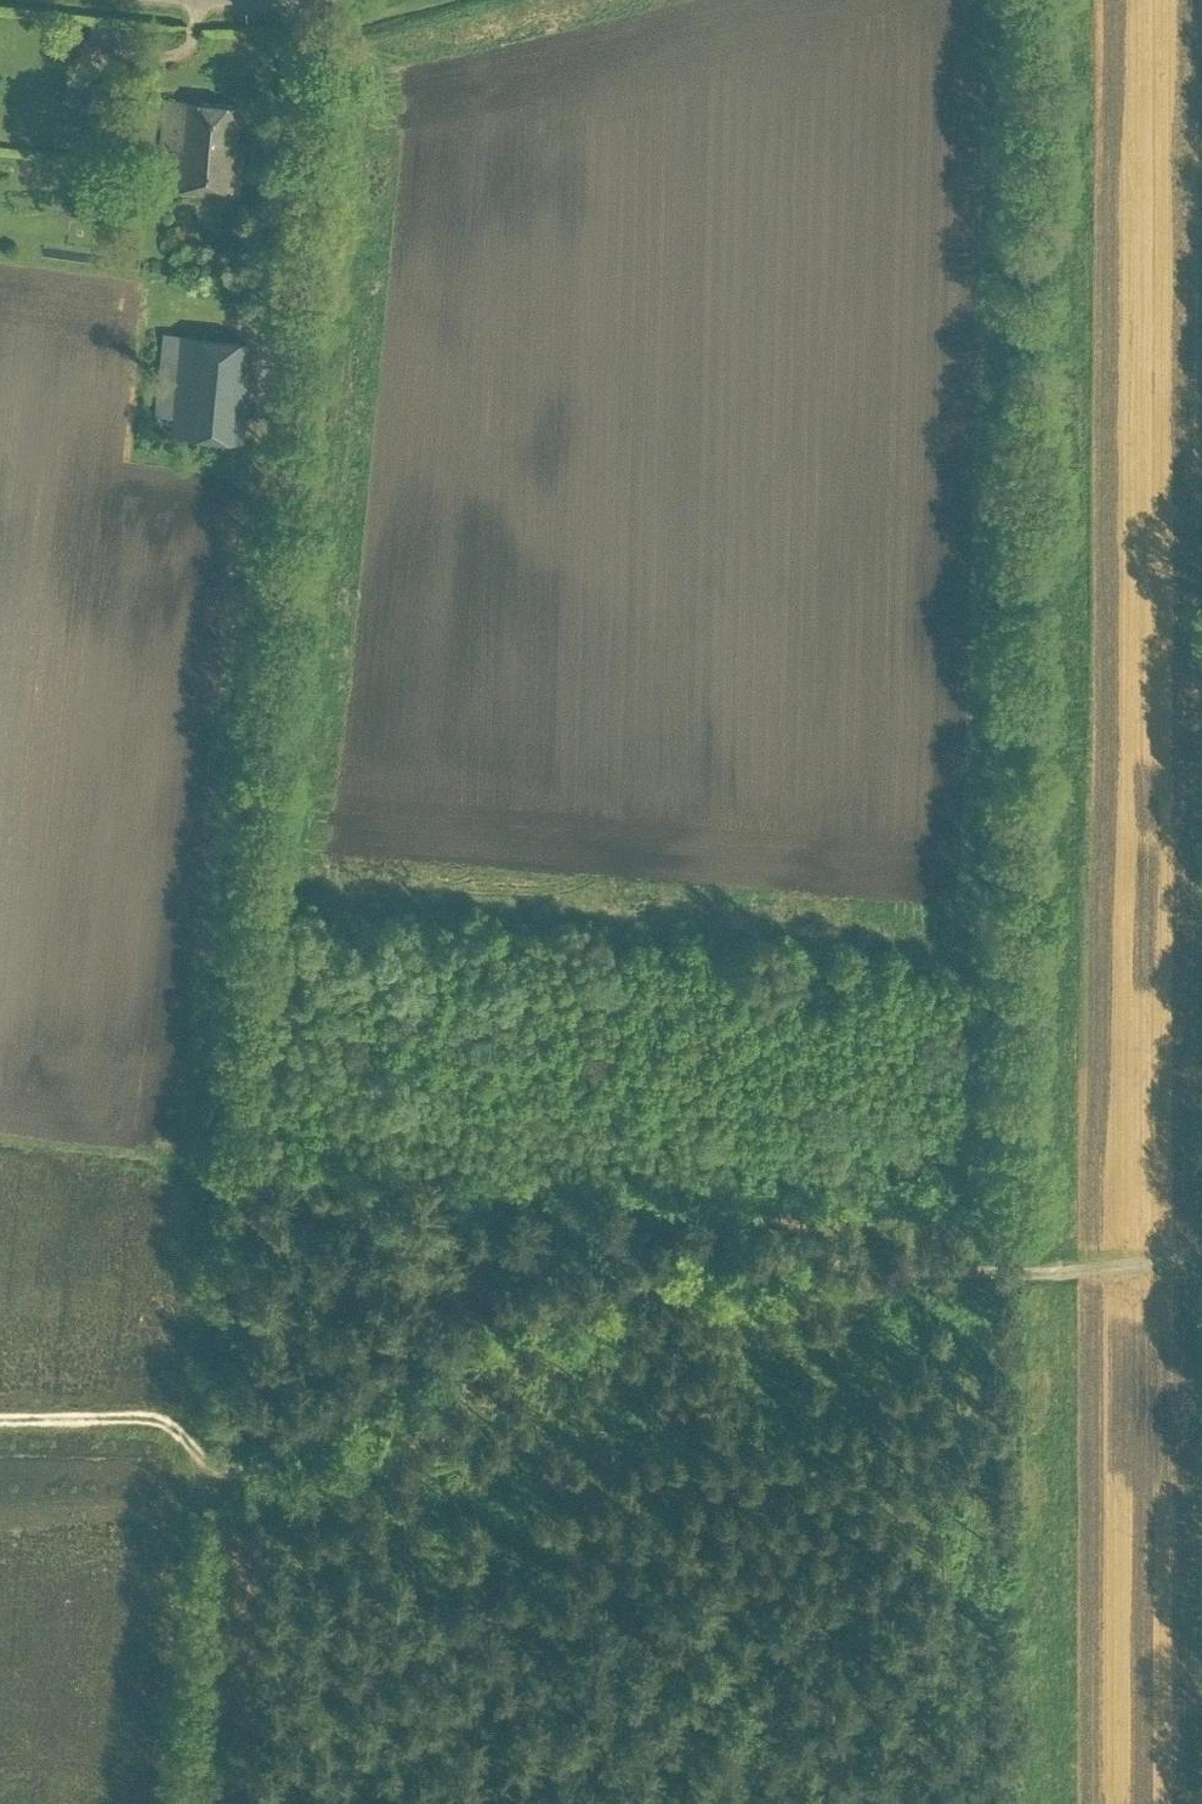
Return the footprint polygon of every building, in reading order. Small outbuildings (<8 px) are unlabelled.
[(76,111),(103,112),(103,86),(77,85),(76,111)] [(244,105),(169,98),(164,144),(180,146),(176,185),(243,192),(248,140),(240,139),(244,105)] [(162,333),(155,416),(172,416),(171,435),(244,439),(253,339),(162,333)]
